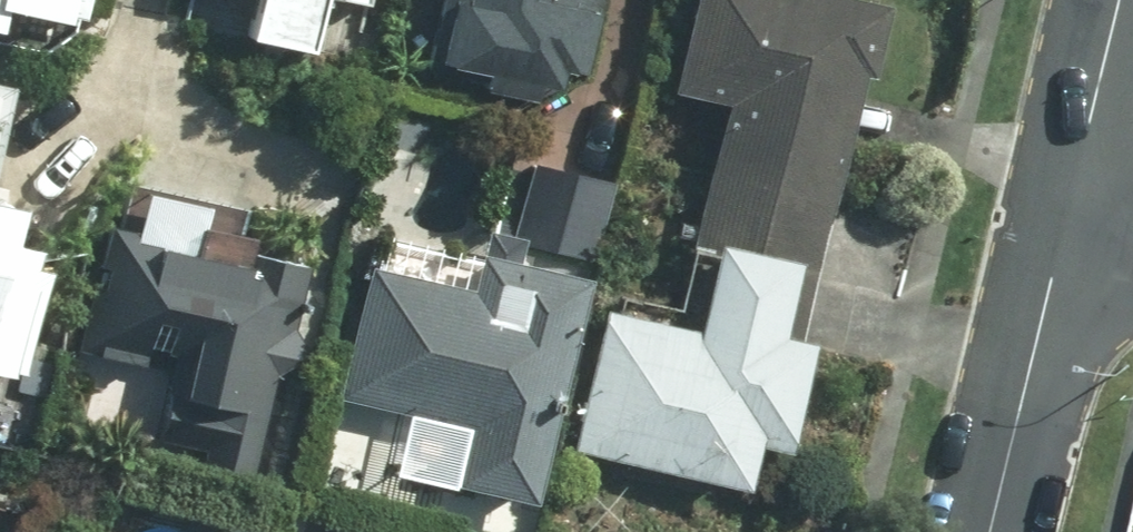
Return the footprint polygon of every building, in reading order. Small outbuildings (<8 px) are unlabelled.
[(20,12),(23,0),(0,0),(0,8),(20,12)] [(275,18),(333,30),(339,0),(278,0),(275,18)] [(580,46),(604,52),(617,0),(459,0),(445,57),(570,87),(580,46)] [(698,72),(746,84),(715,208),(841,239),(901,0),(716,0),(698,72)] [(3,364),(10,343),(41,361),(74,220),(44,215),(53,162),(0,153),(0,363),(3,364)] [(324,249),(137,209),(109,338),(188,355),(169,440),(267,461),(286,375),(297,377),(324,249)] [(770,473),(780,422),(812,429),(834,321),(801,314),(817,238),(740,223),(720,318),(619,298),(591,438),(770,473)] [(473,470),(554,488),(605,253),(509,232),(500,274),(388,251),(359,385),(486,412),(473,470)]
